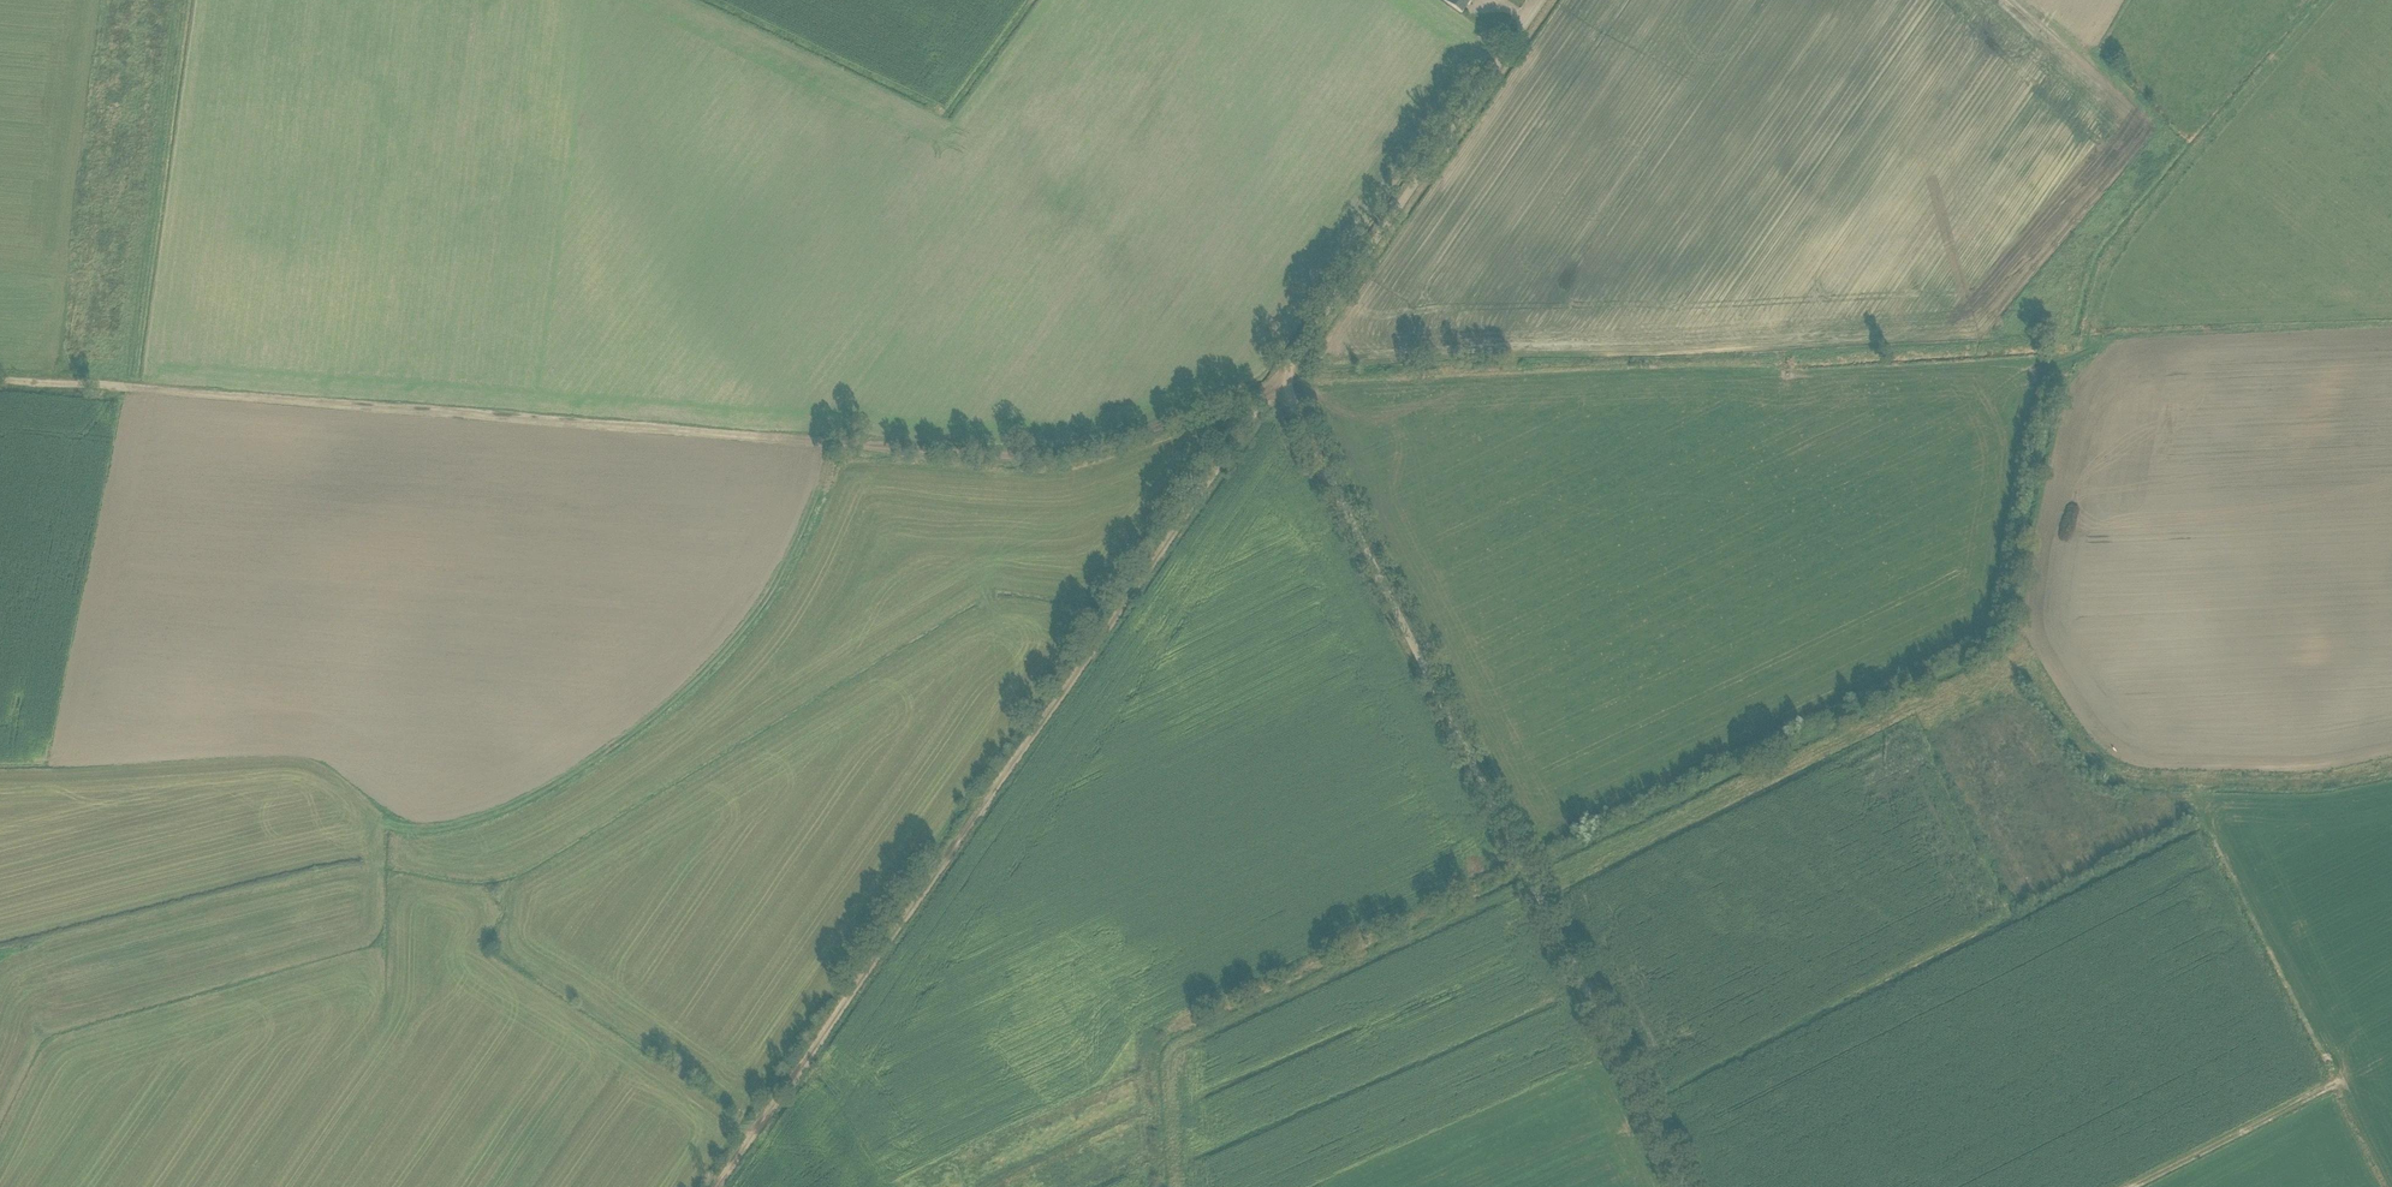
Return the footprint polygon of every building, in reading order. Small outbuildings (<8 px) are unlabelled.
[(1473,0),(1444,0),(1444,1),(1463,14),(1473,0)] [(1481,58),(1491,66),(1496,60),(1486,52),(1481,58)] [(679,1186),(690,1186),(693,1183),(686,1178),(679,1186)]
